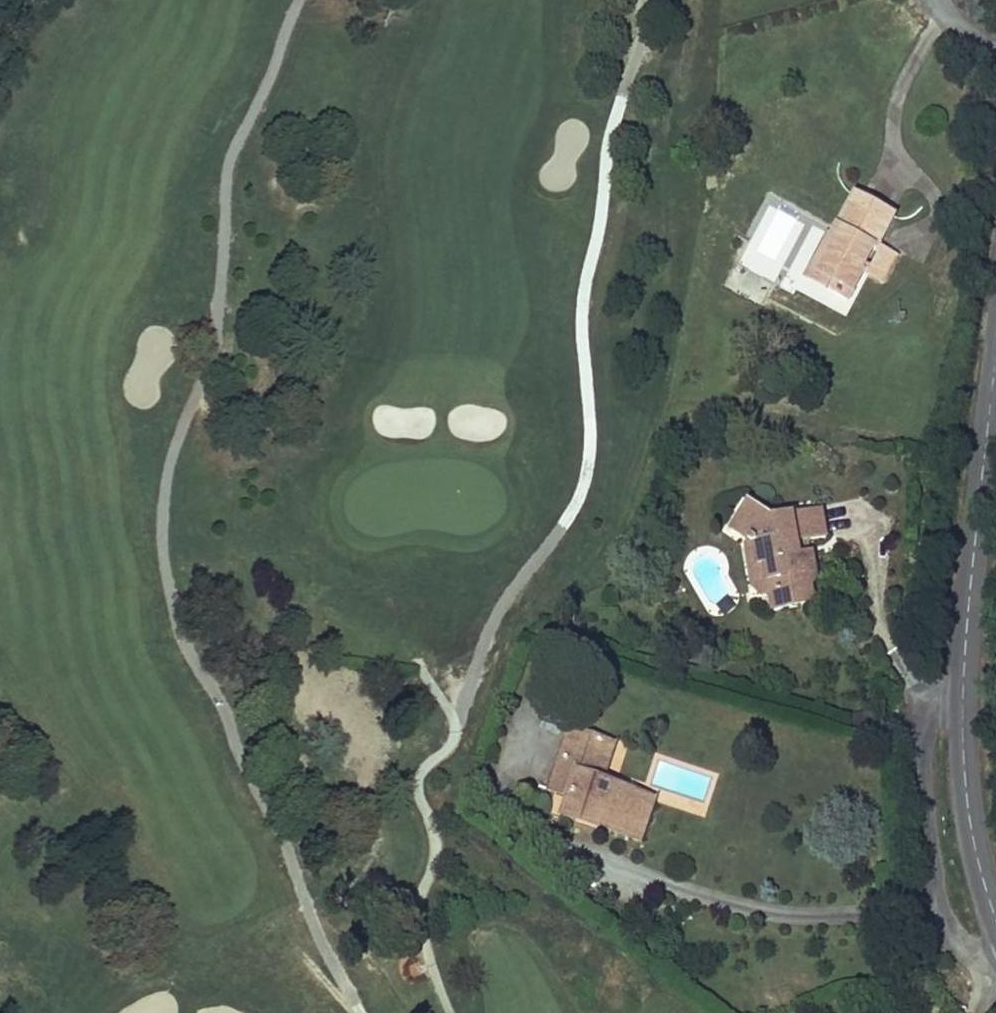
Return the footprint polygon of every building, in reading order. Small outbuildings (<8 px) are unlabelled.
[(901,206),(858,187),(839,229),(824,260),(842,268),(835,283),(858,293),(874,260),(870,259),(879,241),(884,243),(887,235),(901,206)] [(811,271),(835,283),(842,268),(824,260),(839,229),(832,226),(811,271)] [(887,235),(884,243),(879,241),(870,259),(874,260),(892,269),(904,243),(887,235)] [(775,595),(778,607),(816,600),(813,585),(817,574),(814,554),(803,556),(800,538),(811,536),(820,535),(815,509),(767,516),(749,505),(733,531),(749,541),(759,548),(761,563),(767,562),(771,580),(765,581),(768,596),(775,595)] [(814,554),(811,536),(800,538),(803,556),(814,554)] [(759,548),(749,541),(746,547),(755,589),(764,597),(768,596),(765,581),(771,580),(767,562),(761,563),(759,548)] [(586,747),(569,742),(553,797),(571,802),(565,822),(587,829),(590,820),(603,824),(601,832),(634,842),(647,799),(616,790),(611,805),(599,802),(604,786),(615,749),(588,741),(586,747)] [(604,786),(599,802),(611,805),(616,790),(604,786)] [(647,799),(634,842),(644,846),(657,802),(647,799)] [(590,820),(587,829),(601,832),(603,824),(590,820)]
